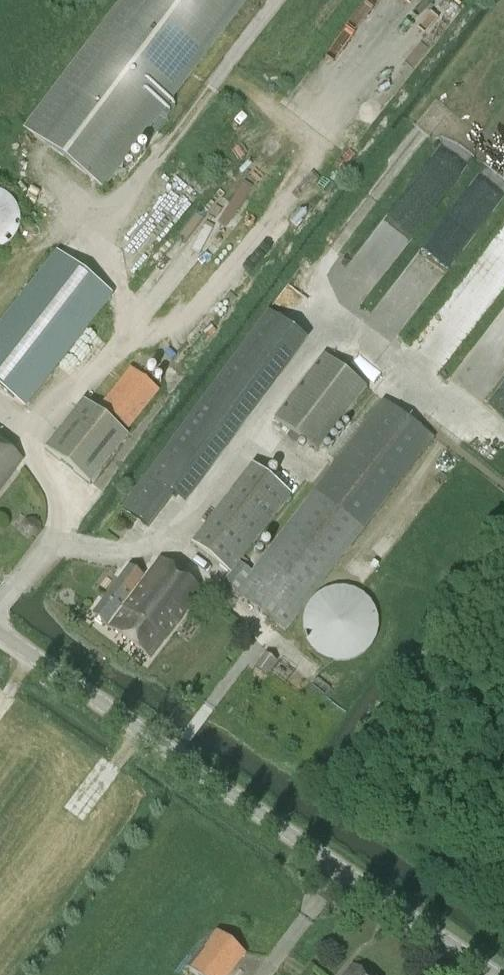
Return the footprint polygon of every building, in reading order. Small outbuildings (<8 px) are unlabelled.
[(28,130),(100,185),(241,0),(126,0),(28,130)] [(1,248),(3,247),(5,246),(8,244),(10,243),(12,241),(13,239),(15,236),(16,234),(17,232),(18,229),(19,227),(20,224),(20,221),(20,218),(20,216),(19,213),(18,210),(18,208),(16,206),(15,203),(14,201),(12,199),(10,197),(8,195),(6,194),(3,192),(1,191),(0,191),(0,249),(1,248)] [(57,254),(0,328),(0,388),(23,406),(110,295),(57,254)] [(267,311),(122,509),(148,528),(172,495),(176,498),(297,333),(267,311)] [(317,451),(366,387),(323,354),(275,418),(317,451)] [(159,391),(129,368),(99,406),(128,429),(159,391)] [(128,435),(83,400),(44,450),(89,485),(128,435)] [(191,544),(231,574),(223,584),(236,593),(284,630),(433,437),(384,400),(335,465),(351,477),(333,500),(317,488),(252,573),(239,563),(291,494),(252,464),(191,544)] [(22,459),(0,443),(0,488),(22,459)] [(149,658),(200,589),(160,559),(108,627),(149,658)] [(92,615),(106,626),(141,580),(127,569),(92,615)] [(308,644),(310,647),(312,650),(314,652),(317,654),(319,656),(322,658),(325,659),(328,661),(332,662),(335,662),(338,662),(342,663),(345,662),(348,662),(351,661),(355,660),(358,658),(361,657),(363,655),(366,653),(368,650),(370,648),(372,645),(374,642),(376,639),(377,636),(378,633),(378,630),(379,626),(379,623),(378,620),(378,616),(377,613),(376,610),(374,607),(373,604),(371,601),(369,599),(366,596),(364,594),(361,592),(358,591),(355,589),(352,588),(349,587),(346,586),(342,586),(339,586),(336,586),(333,587),(329,588),(326,589),(323,590),(320,592),(317,594),(315,596),(312,598),(310,601),(308,603),(307,606),(305,609),(304,612),(303,616),(303,619),(302,622),(302,626),(302,629),(303,632),(304,635),(305,639),(306,642),(308,644)] [(256,666),(266,674),(275,662),(265,654),(256,666)] [(189,967),(199,974),(226,974),(243,952),(217,931),(189,967)] [(353,965),(344,974),(365,974),(353,965)]
